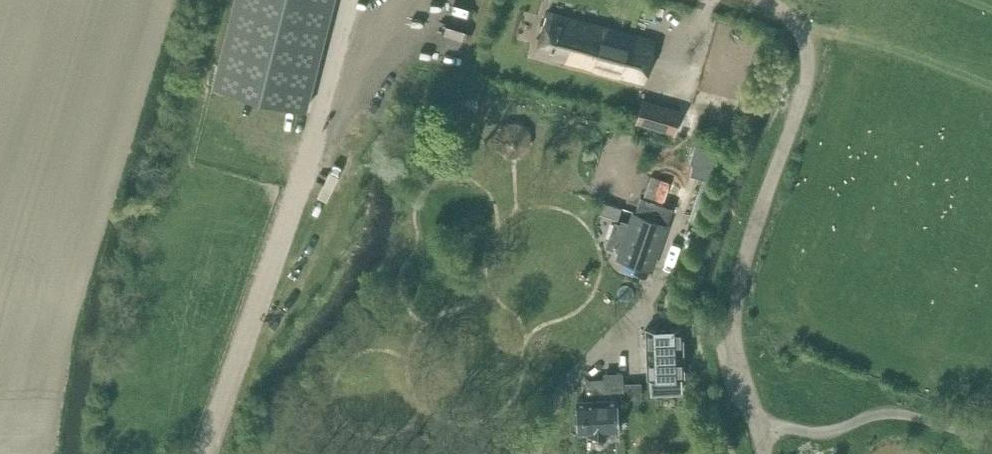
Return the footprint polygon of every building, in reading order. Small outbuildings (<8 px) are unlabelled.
[(213,85),(307,108),(334,0),(235,0),(213,85)] [(548,11),(537,52),(645,81),(656,40),(548,11)] [(675,134),(682,109),(642,98),(635,123),(675,134)] [(517,121),(504,122),(496,133),(496,147),(506,157),(521,157),(531,146),(530,130),(517,121)] [(650,173),(643,194),(672,205),(679,184),(680,183),(650,173)] [(616,221),(608,244),(622,249),(620,257),(652,268),(669,221),(666,220),(672,205),(643,194),(642,194),(632,221),(623,218),(621,223),(616,221)] [(682,326),(646,327),(648,376),(684,374),(682,326)] [(624,397),(623,382),(623,371),(604,372),(604,379),(588,380),(588,398),(578,399),(580,431),(618,429),(617,398),(624,397)]
